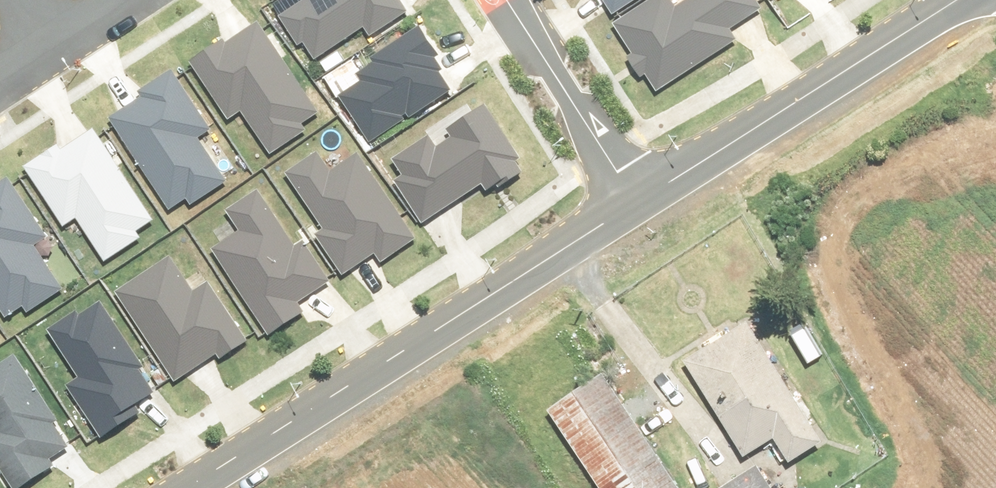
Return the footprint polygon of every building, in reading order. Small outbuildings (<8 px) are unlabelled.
[(284,20),(314,66),(368,31),(373,39),(410,16),(399,0),(316,0),(284,20)] [(616,19),(644,0),(603,0),(616,19)] [(756,0),(695,0),(680,9),(674,0),(660,0),(617,27),(658,95),(738,46),(732,37),(766,16),(756,0)] [(327,120),(262,24),(198,68),(235,123),(247,115),(275,156),(327,120)] [(436,62),(416,30),(377,55),(379,58),(359,71),(365,79),(340,95),(370,142),(448,93),(430,65),(436,62)] [(216,132),(179,75),(146,97),(149,102),(117,122),(177,217),(229,184),(201,141),(216,132)] [(429,138),(395,159),(408,178),(396,185),(422,225),(489,182),(493,189),(519,173),(478,107),(442,130),(450,141),(436,149),(429,138)] [(156,223),(98,130),(32,172),(67,228),(81,219),(108,263),(143,242),(138,234),(156,223)] [(334,176),(318,153),(289,173),(328,231),(320,237),(348,277),(378,256),(384,265),(419,242),(362,158),(334,176)] [(15,182),(0,191),(0,303),(14,325),(67,291),(39,248),(52,240),(15,182)] [(302,250),(264,191),(229,213),(244,236),(219,253),(272,337),(306,315),(300,306),(334,284),(310,245),(302,250)] [(171,260),(116,294),(171,380),(217,351),(221,356),(245,341),(210,287),(194,297),(171,260)] [(159,393),(103,307),(57,337),(85,380),(75,386),(109,437),(137,419),(132,411),(159,393)] [(823,446),(753,327),(689,366),(745,460),(777,440),(792,465),(823,446)] [(14,357),(0,366),(0,470),(11,487),(26,487),(75,458),(14,357)] [(606,378),(552,415),(601,487),(679,487),(606,378)] [(759,471),(730,487),(769,487),(759,471)]
